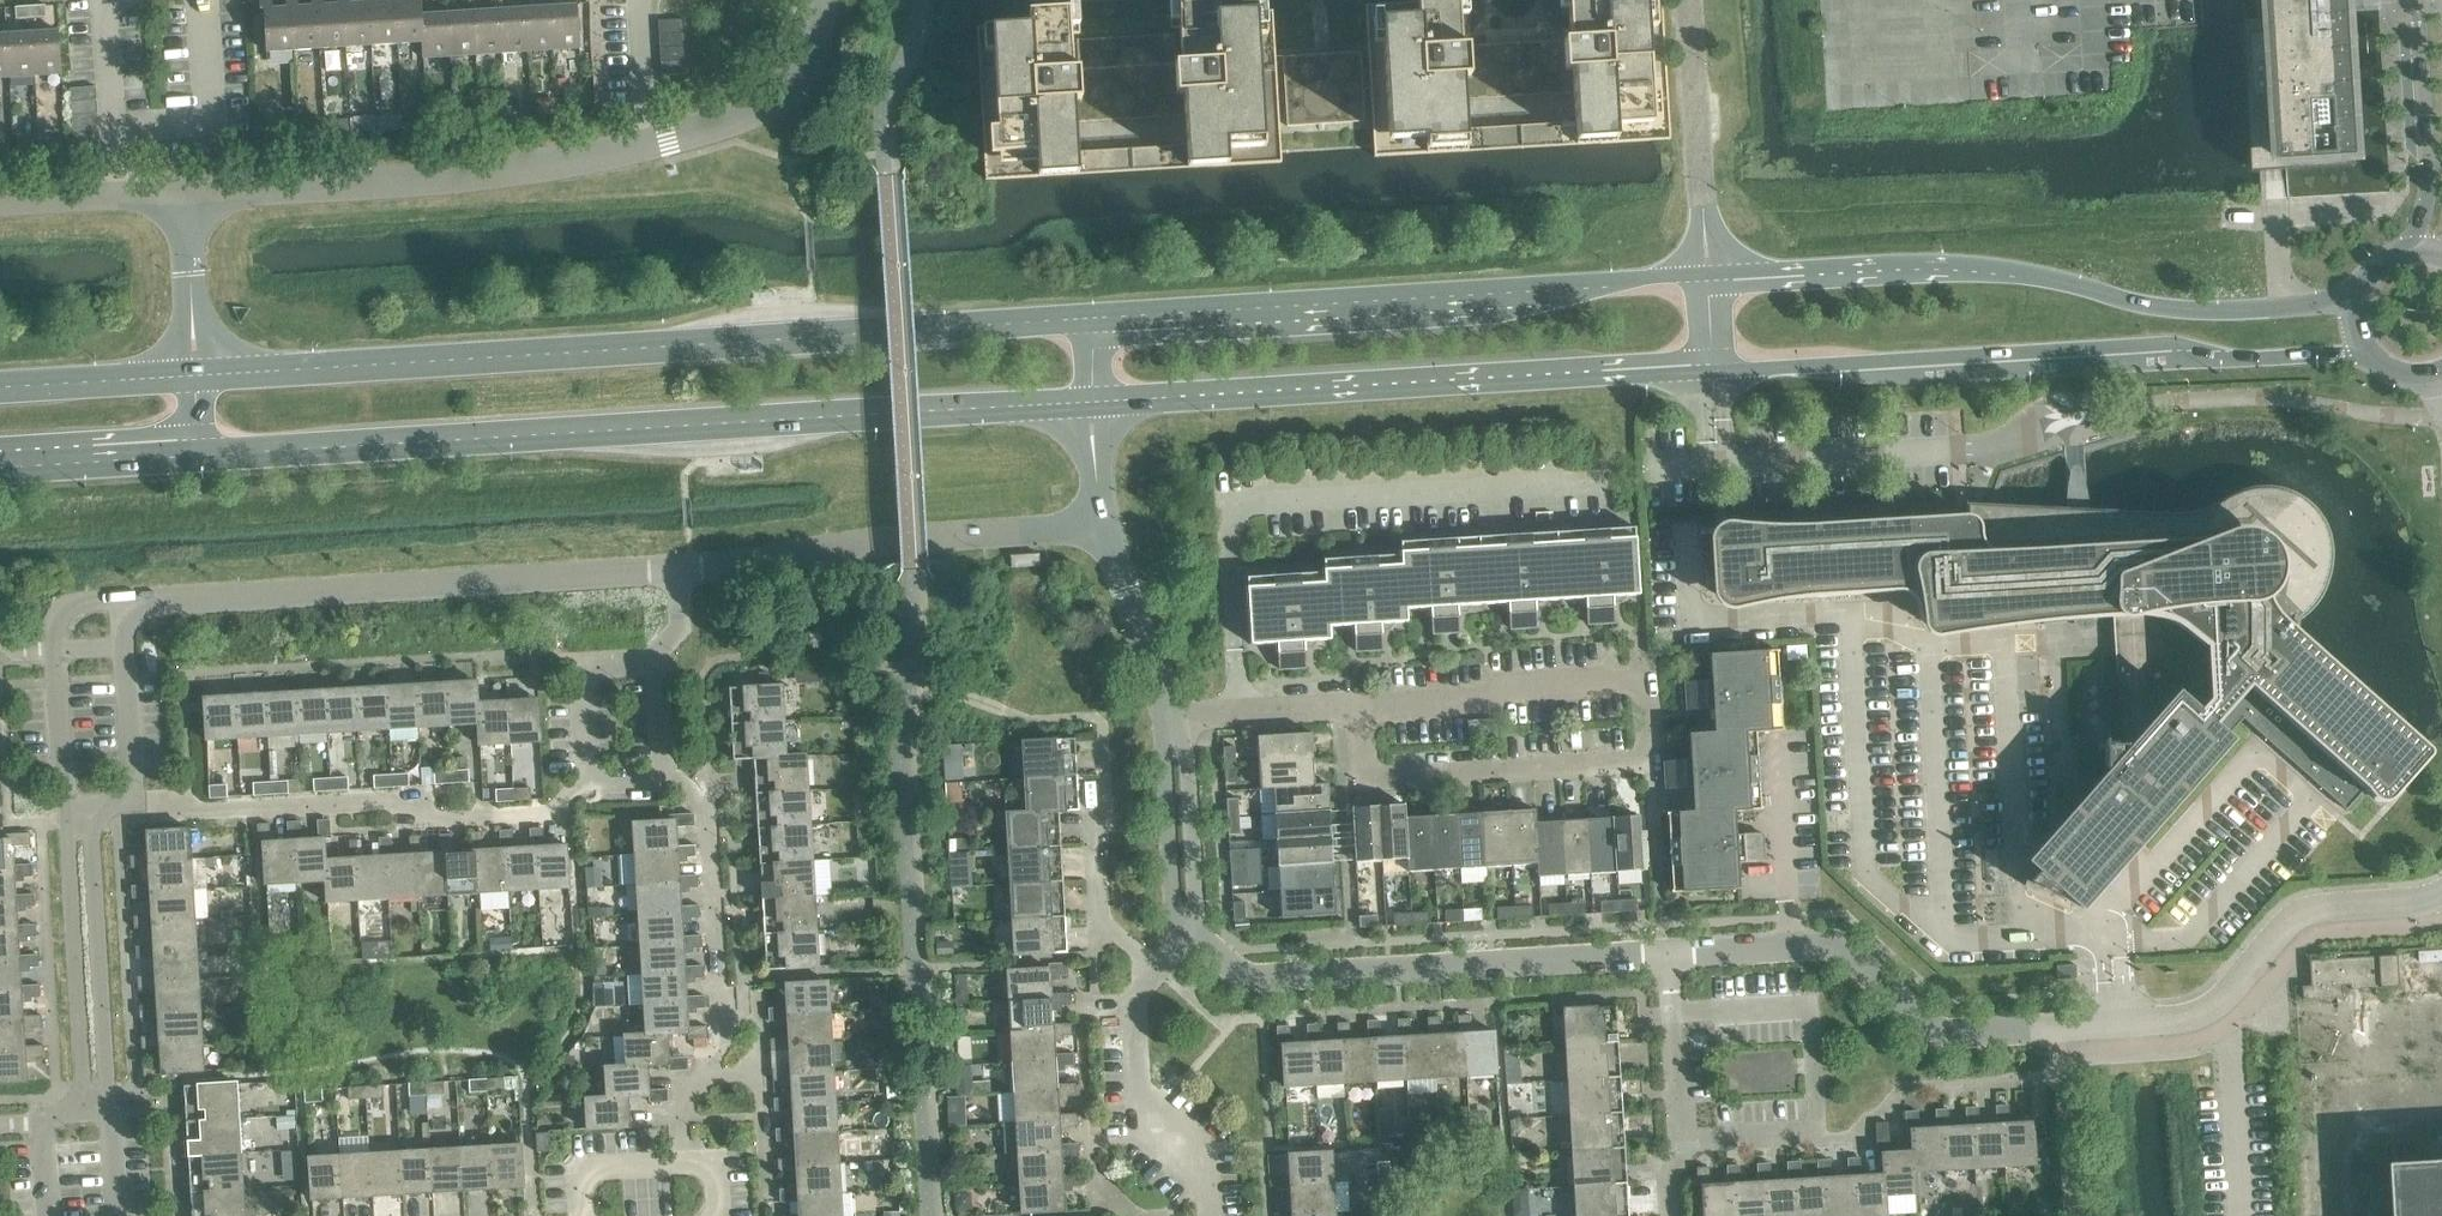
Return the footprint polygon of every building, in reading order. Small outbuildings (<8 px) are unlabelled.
[(293,50),(290,7),(286,7),(272,8),(272,0),(259,0),(260,9),(264,9),(266,52),(293,50)] [(319,49),(316,5),(312,6),(298,6),(297,0),(285,0),(286,7),(290,7),(293,50),(319,49)] [(345,47),(342,4),(338,4),(324,5),(323,0),(311,0),(312,6),(316,5),(319,49),(345,47)] [(370,46),(368,2),(363,2),(350,3),(350,0),(337,0),(338,4),(342,4),(345,47),(370,46)] [(396,44),(394,0),(389,1),(376,1),(375,0),(363,0),(363,2),(368,2),(370,46),(396,44)] [(422,42),(421,15),(420,0),(389,0),(389,1),(394,0),(396,44),(422,42)] [(1426,154),(1467,151),(1463,77),(1470,77),(1469,70),(1482,69),(1480,46),(1461,47),(1459,15),(1467,15),(1467,0),(1417,0),(1417,2),(1411,3),(1411,4),(1412,3),(1412,7),(1417,7),(1418,17),(1381,19),(1380,12),(1372,13),(1374,44),(1382,44),(1388,141),(1425,139),(1426,154)] [(1617,143),(1616,128),(1653,125),(1652,117),(1661,116),(1660,92),(1651,92),(1647,28),(1656,28),(1654,3),(1608,6),(1608,0),(1558,0),(1559,9),(1568,9),(1569,41),(1550,42),(1552,65),(1565,64),(1565,71),(1571,71),(1576,145),(1599,143),(1599,144),(1617,143)] [(2249,21),(2249,22),(2249,24),(2259,170),(2260,170),(2285,168),(2286,168),(2355,164),(2345,16),(2345,15),(2339,15),(2338,0),(2274,0),(2275,20),(2251,21),(2249,21)] [(1162,65),(1163,88),(1176,87),(1176,94),(1183,94),(1186,146),(1187,168),(1210,166),(1210,167),(1228,166),(1227,151),(1265,148),(1258,36),(1266,36),(1264,4),(1256,5),(1256,12),(1219,14),(1218,1),(1169,4),(1170,29),(1179,29),(1181,64),(1175,64),(1174,64),(1162,65)] [(45,5),(30,6),(30,18),(46,17),(45,5)] [(576,5),(550,6),(552,50),(579,48),(576,5)] [(30,18),(30,6),(15,7),(15,19),(30,18)] [(550,6),(524,8),(526,52),(552,50),(550,6)] [(524,8),(498,10),(501,53),(526,52),(524,8)] [(1037,162),(1038,177),(1079,174),(1077,152),(1074,101),(1081,100),(1080,93),(1093,93),(1092,69),(1078,70),(1073,70),(1070,35),(1079,34),(1077,9),(1028,12),(1029,25),(983,28),(985,52),(993,52),(998,129),(989,130),(990,156),(999,155),(1000,164),(1037,162)] [(498,10),(472,11),(475,55),(501,53),(498,10)] [(472,11),(446,13),(449,57),(475,55),(472,11)] [(422,42),(422,58),(449,57),(446,13),(421,15),(422,42)] [(658,20),(659,34),(685,32),(684,18),(658,20)] [(58,30),(31,32),(34,75),(61,74),(58,30)] [(31,32),(6,34),(8,77),(34,75),(31,32)] [(659,34),(660,48),(686,46),(685,32),(659,34)] [(0,34),(0,78),(8,77),(6,34),(0,34)] [(1078,70),(1092,69),(1162,65),(1174,64),(1175,64),(1173,34),(1077,41),(1078,70)] [(660,48),(660,61),(687,60),(686,46),(660,48)] [(1286,127),(1364,123),(1360,53),(1282,58),(1286,127)] [(687,60),(660,61),(661,75),(688,73),(687,60)] [(69,89),(70,103),(96,100),(95,87),(69,89)] [(553,99),(535,100),(536,117),(553,117),(553,99)] [(70,103),(71,116),(97,114),(96,100),(70,103)] [(71,116),(72,130),(98,128),(97,114),(71,116)] [(375,116),(349,118),(350,130),(376,128),(375,116)] [(400,116),(377,118),(378,128),(401,127),(400,116)] [(98,128),(72,130),(73,144),(99,142),(98,128)] [(1804,527),(1773,527),(1757,526),(1731,523),(1730,523),(1727,523),(1725,524),(1723,524),(1721,525),(1719,526),(1716,528),(1715,529),(1714,531),(1712,534),(1711,535),(1711,537),(1710,539),(1710,540),(1713,595),(1714,596),(1714,598),(1716,601),(1718,604),(1720,606),(1722,607),(1725,609),(1728,610),(1731,610),(1734,610),(1756,605),(1773,602),(1789,600),(1808,597),(1896,592),(1899,592),(1902,592),(1905,593),(1909,595),(1911,598),(1913,600),(1914,601),(1915,603),(1917,614),(1923,629),(1924,630),(1925,632),(1927,634),(1928,635),(1930,636),(1932,637),(1934,638),(1936,638),(1937,638),(1986,630),(2024,625),(2041,624),(2041,625),(2075,620),(2076,621),(2076,623),(2077,624),(2078,625),(2079,626),(2081,627),(2083,628),(2085,628),(2086,627),(2088,627),(2090,626),(2091,625),(2092,624),(2092,623),(2093,622),(2093,620),(2093,619),(2112,617),(2114,667),(2107,667),(2111,737),(2118,736),(2119,746),(2106,747),(2106,745),(2104,745),(2105,773),(2107,775),(2107,776),(2109,778),(2044,851),(2041,849),(2030,863),(2038,870),(2026,885),(2025,884),(2024,886),(2055,899),(2056,897),(2055,897),(2061,890),(2081,908),(2093,895),(2091,893),(2223,744),(2225,746),(2229,742),(2225,738),(2242,719),(2345,810),(2364,789),(2371,799),(2373,800),(2375,801),(2378,802),(2380,803),(2382,803),(2386,802),(2389,801),(2391,799),(2427,758),(2428,757),(2428,756),(2428,755),(2428,754),(2428,753),(2428,752),(2427,751),(2423,747),(2287,627),(2295,623),(2304,617),(2310,611),(2317,603),(2322,595),(2326,585),(2328,579),(2330,568),(2331,557),(2331,547),(2330,540),(2327,532),(2325,525),(2319,516),(2312,507),(2307,502),(2298,496),(2289,492),(2279,489),(2271,488),(2265,487),(2252,488),(2241,491),(2235,493),(2223,498),(2218,502),(2210,506),(2204,509),(2195,512),(2187,513),(2180,514),(2172,514),(2086,510),(2086,508),(2085,507),(2085,505),(2084,504),(2081,502),(2079,501),(2077,501),(2074,502),(2073,502),(2071,503),(2070,504),(2069,505),(2068,508),(2068,509),(1998,507),(1965,504),(1965,517),(1873,523),(1804,527)] [(1635,528),(1556,533),(1560,600),(1585,598),(1587,624),(1614,623),(1613,597),(1639,595),(1635,528)] [(1556,533),(1479,537),(1483,605),(1507,603),(1509,629),(1537,627),(1535,601),(1560,600),(1556,533)] [(1400,542),(1400,555),(1402,555),(1405,609),(1406,609),(1430,608),(1432,634),(1459,632),(1458,606),(1483,605),(1479,537),(1400,542)] [(1323,560),(1324,573),(1325,573),(1328,627),(1330,627),(1353,625),(1355,651),(1382,650),(1381,624),(1407,622),(1406,609),(1405,609),(1402,555),(1400,555),(1323,560)] [(1325,573),(1324,573),(1246,578),(1250,645),(1277,643),(1278,669),(1306,667),(1304,641),(1330,640),(1330,627),(1328,627),(1325,573)] [(1712,709),(1714,732),(1714,734),(1755,731),(1755,732),(1781,731),(1776,651),(1709,655),(1711,681),(1685,682),(1687,710),(1712,709)] [(816,671),(805,671),(805,684),(817,683),(816,671)] [(768,672),(758,673),(758,684),(768,684),(768,672)] [(448,726),(477,724),(478,724),(477,705),(478,703),(477,681),(445,683),(448,726)] [(418,728),(448,726),(445,683),(415,685),(418,728)] [(387,729),(418,728),(415,685),(385,687),(387,729)] [(729,688),(731,725),(783,721),(781,685),(729,688)] [(357,731),(387,729),(385,687),(355,688),(357,731)] [(327,733),(357,731),(355,688),(325,690),(327,733)] [(297,735),(327,733),(325,690),(295,692),(297,735)] [(267,736),(297,735),(295,692),(264,694),(267,736)] [(237,738),(267,736),(264,694),(234,695),(237,738)] [(206,740),(237,738),(234,695),(203,697),(206,740)] [(538,699),(507,701),(509,744),(541,742),(538,699)] [(478,724),(477,724),(478,746),(509,744),(507,701),(478,703),(477,705),(478,724)] [(733,761),(753,759),(786,757),(785,756),(783,721),(731,725),(733,761)] [(1691,788),(1693,811),(1693,813),(1734,810),(1734,812),(1760,810),(1755,732),(1755,731),(1714,734),(1714,732),(1688,734),(1689,760),(1664,761),(1665,789),(1691,788)] [(1257,737),(1259,763),(1313,760),(1311,733),(1257,737)] [(1022,742),(1024,778),(1076,775),(1074,739),(1022,742)] [(1222,747),(1224,765),(1235,765),(1234,747),(1222,747)] [(753,759),(755,794),(808,791),(806,755),(785,756),(786,757),(753,759)] [(466,756),(450,757),(451,770),(467,769),(466,756)] [(1260,790),(1273,789),(1273,788),(1315,786),(1315,785),(1313,760),(1259,763),(1260,790)] [(962,764),(943,765),(944,782),(963,781),(962,764)] [(1235,765),(1224,765),(1225,783),(1236,782),(1235,765)] [(468,770),(451,771),(451,783),(469,782),(468,770)] [(451,783),(451,771),(433,772),(434,784),(451,783)] [(408,774),(390,775),(391,787),(409,786),(408,774)] [(391,787),(390,775),(373,776),(374,788),(391,787)] [(1024,778),(1026,812),(1026,813),(1058,811),(1058,812),(1079,811),(1076,775),(1024,778)] [(347,777),(330,778),(331,790),(348,789),(347,777)] [(331,790),(330,778),(313,779),(313,791),(331,790)] [(278,781),(270,782),(270,794),(288,793),(287,781),(278,781)] [(270,794),(270,782),(252,783),(253,795),(270,794)] [(209,785),(209,797),(227,796),(226,784),(209,785)] [(1273,789),(1275,814),(1329,811),(1327,784),(1315,785),(1315,786),(1273,788),(1273,789)] [(961,787),(944,788),(946,814),(963,813),(961,787)] [(530,788),(512,789),(513,801),(531,800),(530,788)] [(513,801),(512,789),(495,790),(496,802),(513,801)] [(755,794),(757,829),(810,826),(808,791),(755,794)] [(1226,799),(1227,817),(1238,816),(1237,798),(1226,799)] [(1381,861),(1406,859),(1407,859),(1404,818),(1405,818),(1404,805),(1378,806),(1381,861)] [(1355,862),(1381,861),(1378,806),(1351,808),(1355,862)] [(1511,866),(1536,864),(1537,864),(1534,823),(1535,823),(1535,810),(1508,811),(1511,866)] [(1693,813),(1693,811),(1667,813),(1672,893),(1739,889),(1737,863),(1763,861),(1761,834),(1735,835),(1734,812),(1734,810),(1693,813)] [(1006,813),(1008,849),(1060,846),(1058,812),(1058,811),(1026,813),(1026,812),(1006,813)] [(1275,814),(1276,840),(1331,837),(1329,811),(1275,814)] [(1485,867),(1511,866),(1508,811),(1482,813),(1485,867)] [(1459,869),(1485,867),(1482,813),(1456,815),(1459,869)] [(632,823),(634,854),(677,852),(677,846),(676,827),(694,826),(693,814),(674,815),(675,820),(632,823)] [(1433,871),(1459,869),(1456,815),(1430,816),(1433,871)] [(1238,816),(1227,817),(1228,835),(1240,834),(1238,816)] [(1407,872),(1433,871),(1430,816),(1405,818),(1404,818),(1407,859),(1406,859),(1407,872)] [(1639,816),(1612,818),(1615,872),(1642,871),(1639,816)] [(1612,818),(1586,820),(1589,874),(1615,872),(1612,818)] [(296,883),(325,881),(326,881),(324,860),(325,860),(324,839),(330,839),(329,820),(317,821),(318,839),(300,840),(299,822),(287,823),(288,841),(293,841),(296,883)] [(1586,820),(1560,821),(1563,875),(1589,874),(1586,820)] [(1537,864),(1536,864),(1537,877),(1563,875),(1560,821),(1535,823),(1534,823),(1537,864)] [(264,885),(296,883),(293,841),(288,841),(270,842),(269,824),(257,824),(258,843),(262,843),(264,885)] [(757,829),(759,864),(812,861),(810,826),(757,829)] [(130,868),(148,867),(148,862),(191,860),(189,828),(146,831),(148,855),(129,856),(130,868)] [(529,829),(531,847),(536,847),(538,890),(569,888),(567,845),(543,847),(542,828),(529,829)] [(499,831),(500,849),(505,849),(508,892),(538,890),(536,847),(531,847),(513,848),(512,830),(499,831)] [(469,833),(470,851),(475,851),(478,893),(508,892),(505,849),(500,849),(483,850),(482,832),(469,833)] [(14,870),(14,865),(12,847),(31,846),(30,833),(11,834),(11,839),(0,840),(0,871),(14,870)] [(439,835),(440,853),(445,853),(448,895),(478,893),(475,851),(470,851),(453,852),(451,834),(439,835)] [(409,836),(410,855),(415,854),(417,897),(448,895),(445,853),(440,853),(422,854),(421,836),(409,836)] [(1276,840),(1278,866),(1332,862),(1331,837),(1276,840)] [(379,838),(380,857),(385,856),(387,899),(417,897),(415,854),(410,855),(392,856),(391,838),(379,838)] [(349,840),(350,858),(355,858),(357,901),(387,899),(385,856),(380,857),(362,858),(361,839),(349,840)] [(968,839),(947,840),(948,854),(969,853),(968,839)] [(634,854),(636,884),(679,882),(679,876),(678,859),(696,858),(695,845),(677,846),(677,852),(634,854)] [(1008,849),(1010,884),(1062,881),(1060,846),(1008,849)] [(1229,851),(1230,869),(1242,868),(1241,850),(1229,851)] [(969,853),(948,854),(951,888),(972,887),(969,853)] [(326,881),(325,881),(326,903),(357,901),(355,858),(350,858),(325,860),(324,860),(326,881)] [(132,899),(150,897),(150,892),(193,890),(191,860),(148,862),(148,867),(150,885),(131,886),(132,899)] [(759,864),(762,899),(814,896),(812,861),(759,864)] [(1278,866),(1280,892),(1334,888),(1332,862),(1278,866)] [(16,901),(15,895),(14,878),(32,877),(32,864),(14,865),(14,870),(0,871),(0,902),(16,901)] [(1242,868),(1230,869),(1231,887),(1243,886),(1242,868)] [(636,884),(638,915),(681,912),(680,907),(679,889),(698,888),(697,875),(679,876),(679,882),(636,884)] [(601,876),(585,877),(586,888),(602,887),(601,876)] [(1010,884),(1012,920),(1065,917),(1062,881),(1010,884)] [(1334,888),(1280,892),(1281,918),(1336,915),(1334,888)] [(134,929),(152,928),(152,923),(195,920),(193,890),(150,892),(150,897),(151,915),(133,916),(134,929)] [(18,931),(17,926),(16,908),(34,907),(34,894),(15,895),(16,901),(0,902),(0,932),(18,931)] [(762,899),(764,935),(816,931),(814,896),(762,899)] [(1635,899),(1617,900),(1618,912),(1636,911),(1635,899)] [(1618,912),(1617,900),(1599,901),(1600,913),(1618,912)] [(1232,902),(1233,920),(1245,920),(1244,902),(1232,902)] [(1583,902),(1566,903),(1566,915),(1584,914),(1583,902)] [(1566,915),(1566,903),(1548,905),(1548,916),(1566,915)] [(1548,905),(1539,905),(1540,917),(1548,916),(1548,905)] [(638,915),(640,945),(683,942),(682,937),(681,919),(699,918),(699,906),(680,907),(681,912),(638,915)] [(1532,906),(1514,907),(1515,918),(1532,917),(1532,906)] [(1515,918),(1514,907),(1496,908),(1497,919),(1515,918)] [(611,908),(599,909),(600,918),(612,917),(611,908)] [(1480,909),(1462,910),(1463,922),(1481,920),(1480,909)] [(1463,922),(1462,910),(1444,911),(1445,923),(1463,922)] [(1428,912),(1410,913),(1411,925),(1429,924),(1428,912)] [(1411,925),(1410,913),(1392,914),(1393,926),(1411,925)] [(1358,916),(1359,928),(1377,927),(1376,915),(1358,916)] [(1065,917),(1012,920),(1014,956),(1067,953),(1065,917)] [(1245,920),(1233,920),(1234,931),(1249,930),(1248,919),(1245,920)] [(136,959),(154,958),(154,953),(196,950),(195,920),(152,923),(152,928),(153,945),(135,946),(136,959)] [(19,961),(19,956),(18,938),(36,937),(35,925),(17,926),(18,931),(0,932),(0,962),(19,961)] [(816,931),(764,935),(766,971),(818,968),(816,931)] [(248,932),(234,932),(234,947),(249,947),(248,932)] [(640,945),(642,975),(684,972),(684,967),(683,949),(701,948),(700,936),(682,937),(683,942),(640,945)] [(511,937),(489,939),(490,951),(490,952),(512,951),(512,949),(511,937)] [(952,942),(936,942),(936,956),(953,955),(952,942)] [(375,943),(361,944),(362,958),(362,961),(384,959),(384,957),(384,952),(375,943)] [(138,989),(156,988),(156,983),(198,980),(196,950),(154,953),(154,958),(155,975),(137,977),(138,989)] [(21,991),(21,986),(20,968),(38,967),(37,955),(19,956),(19,961),(0,962),(0,992),(21,991)] [(2395,956),(2308,961),(2309,974),(2310,986),(2301,986),(2302,1000),(2341,998),(2340,985),(2348,984),(2349,990),(2397,987),(2395,956)] [(605,959),(592,960),(593,976),(606,976),(605,959)] [(1006,971),(1008,1002),(1051,999),(1051,994),(1050,977),(1068,975),(1067,963),(1048,964),(1048,968),(1006,971)] [(2055,966),(2056,979),(2076,978),(2075,965),(2055,966)] [(642,975),(643,1005),(686,1002),(686,997),(685,979),(703,978),(702,966),(684,967),(684,972),(642,975)] [(140,1019),(158,1018),(158,1013),(200,1010),(198,980),(156,983),(156,988),(157,1006),(139,1007),(140,1019)] [(769,1021),(787,1020),(787,1015),(829,1012),(827,981),(785,984),(786,1008),(768,1009),(769,1021)] [(603,983),(593,984),(594,1007),(604,1007),(603,983)] [(23,1021),(23,1016),(22,999),(40,997),(39,985),(21,986),(21,991),(0,992),(0,1023),(23,1021)] [(954,988),(950,988),(951,1004),(955,1004),(968,1004),(967,988),(954,988)] [(257,992),(247,992),(247,1008),(258,1008),(257,992)] [(885,992),(871,993),(872,1009),(886,1008),(885,992)] [(1008,1002),(1010,1032),(1053,1029),(1052,1024),(1051,1007),(1070,1006),(1069,993),(1051,994),(1051,999),(1008,1002)] [(643,1005),(645,1034),(645,1035),(667,1034),(667,1035),(688,1033),(688,1040),(707,1039),(706,1026),(688,1027),(687,1010),(705,1009),(704,996),(686,997),(686,1002),(643,1005)] [(1563,1009),(1565,1045),(1618,1042),(1616,1006),(1563,1009)] [(141,1049),(160,1048),(159,1043),(202,1041),(200,1010),(158,1013),(158,1018),(159,1036),(141,1037),(141,1049)] [(770,1051),(789,1050),(788,1045),(831,1042),(829,1012),(787,1015),(787,1020),(788,1038),(770,1039),(770,1051)] [(25,1051),(25,1046),(24,1029),(42,1028),(41,1015),(23,1016),(23,1021),(0,1023),(0,1053),(25,1051)] [(1457,1016),(1458,1034),(1463,1033),(1466,1076),(1497,1074),(1494,1032),(1470,1033),(1469,1015),(1457,1016)] [(1427,1017),(1428,1036),(1433,1035),(1435,1078),(1466,1076),(1463,1033),(1458,1034),(1440,1035),(1439,1017),(1427,1017)] [(1396,1019),(1397,1038),(1403,1037),(1405,1080),(1435,1078),(1433,1035),(1428,1036),(1410,1037),(1409,1018),(1396,1019)] [(258,1019),(239,1020),(239,1031),(258,1030),(258,1019)] [(1366,1021),(1367,1039),(1372,1039),(1375,1082),(1405,1080),(1403,1037),(1397,1038),(1380,1039),(1379,1020),(1366,1021)] [(1336,1023),(1337,1041),(1342,1041),(1345,1084),(1375,1082),(1372,1039),(1367,1039),(1350,1040),(1349,1022),(1336,1023)] [(1010,1032),(1012,1062),(1055,1060),(1054,1054),(1053,1037),(1072,1036),(1071,1023),(1052,1024),(1053,1029),(1010,1032)] [(1306,1025),(1307,1043),(1312,1043),(1315,1086),(1345,1084),(1342,1041),(1337,1041),(1320,1042),(1318,1024),(1306,1025)] [(887,1026),(875,1026),(875,1041),(888,1040),(890,1040),(890,1026),(887,1026)] [(1312,1043),(1307,1043),(1289,1044),(1288,1026),(1276,1027),(1277,1045),(1281,1045),(1284,1087),(1315,1086),(1312,1043)] [(613,1036),(615,1066),(626,1066),(647,1065),(647,1066),(668,1065),(668,1071),(687,1070),(686,1058),(668,1059),(667,1035),(667,1034),(645,1035),(645,1034),(613,1036)] [(707,1039),(688,1040),(689,1049),(697,1049),(707,1048),(707,1039)] [(159,1043),(160,1048),(161,1067),(143,1068),(143,1081),(162,1079),(162,1074),(204,1072),(202,1041),(159,1043)] [(772,1081),(790,1080),(790,1075),(833,1073),(831,1042),(788,1045),(789,1050),(790,1068),(771,1069),(772,1081)] [(1565,1045),(1567,1080),(1620,1077),(1618,1042),(1565,1045)] [(0,1053),(0,1084),(27,1083),(25,1059),(43,1058),(43,1045),(25,1046),(25,1051),(0,1053)] [(1012,1062),(1014,1092),(1056,1090),(1056,1085),(1055,1067),(1073,1066),(1073,1053),(1054,1054),(1055,1060),(1012,1062)] [(888,1055),(878,1055),(878,1068),(888,1068),(888,1055)] [(604,1067),(606,1097),(606,1098),(627,1097),(627,1098),(648,1096),(649,1103),(667,1102),(667,1089),(648,1090),(647,1066),(647,1065),(626,1066),(615,1066),(604,1067)] [(1519,1066),(1505,1067),(1506,1083),(1520,1083),(1519,1066)] [(774,1112),(792,1111),(792,1105),(835,1103),(833,1073),(790,1075),(790,1080),(791,1098),(773,1099),(774,1112)] [(971,1076),(955,1077),(956,1096),(972,1095),(971,1076)] [(1567,1080),(1570,1116),(1622,1112),(1620,1077),(1567,1080)] [(503,1078),(486,1079),(487,1091),(504,1090),(503,1078)] [(487,1091),(486,1079),(468,1080),(469,1092),(487,1091)] [(443,1082),(425,1083),(426,1095),(444,1094),(443,1082)] [(184,1086),(186,1122),(239,1119),(236,1083),(184,1086)] [(426,1095),(425,1083),(408,1084),(409,1096),(426,1095)] [(1014,1092),(1016,1123),(1058,1120),(1058,1115),(1057,1097),(1075,1096),(1074,1084),(1056,1085),(1056,1090),(1014,1092)] [(383,1086),(365,1087),(366,1099),(383,1098),(383,1086)] [(366,1099),(365,1087),(348,1088),(348,1100),(366,1099)] [(304,1091),(305,1103),(322,1102),(322,1090),(304,1091)] [(606,1098),(606,1097),(585,1098),(586,1130),(629,1128),(627,1098),(627,1097),(606,1098)] [(776,1142),(794,1141),(794,1136),(837,1133),(835,1103),(792,1105),(792,1111),(793,1128),(775,1129),(776,1142)] [(1995,1106),(1996,1124),(2001,1124),(2004,1167),(2035,1165),(2032,1122),(2008,1123),(2007,1105),(1995,1106)] [(1965,1108),(1966,1126),(1971,1126),(1973,1169),(2004,1167),(2001,1124),(1996,1124),(1978,1125),(1977,1107),(1965,1108)] [(1935,1110),(1936,1128),(1941,1128),(1943,1170),(1973,1169),(1971,1126),(1966,1126),(1948,1127),(1947,1109),(1935,1110)] [(1910,1130),(1911,1151),(1912,1151),(1913,1172),(1914,1172),(1943,1170),(1941,1128),(1936,1128),(1918,1129),(1917,1111),(1904,1112),(1905,1130),(1910,1130)] [(1570,1116),(1572,1151),(1624,1148),(1622,1112),(1570,1116)] [(950,1113),(946,1113),(947,1127),(951,1127),(961,1127),(961,1113),(950,1113)] [(1016,1123),(1017,1153),(1060,1150),(1060,1145),(1059,1127),(1077,1126),(1076,1114),(1058,1115),(1058,1120),(1016,1123)] [(295,1116),(276,1118),(277,1130),(296,1129),(295,1116)] [(186,1122),(188,1157),(241,1154),(239,1119),(186,1122)] [(1523,1119),(1509,1120),(1509,1131),(1524,1131),(1523,1119)] [(1394,1123),(1379,1124),(1380,1138),(1395,1137),(1394,1123)] [(1887,1123),(1875,1123),(1875,1135),(1888,1134),(1887,1123)] [(535,1133),(537,1153),(550,1152),(549,1132),(535,1133)] [(777,1172),(796,1171),(795,1166),(839,1163),(837,1133),(794,1136),(794,1141),(795,1158),(777,1160),(777,1172)] [(1881,1153),(1882,1175),(1883,1174),(1884,1196),(1885,1196),(1915,1194),(1914,1172),(1913,1172),(1912,1151),(1911,1151),(1889,1152),(1888,1134),(1875,1135),(1876,1154),(1881,1153)] [(521,1144),(490,1146),(492,1189),(523,1187),(521,1144)] [(1017,1153),(1019,1183),(1062,1180),(1062,1175),(1061,1157),(1079,1156),(1078,1144),(1060,1145),(1060,1150),(1017,1153)] [(490,1146),(460,1148),(462,1191),(492,1189),(490,1146)] [(460,1148),(429,1150),(432,1193),(462,1191),(460,1148)] [(1572,1151),(1574,1186),(1626,1183),(1624,1148),(1572,1151)] [(429,1150),(399,1152),(402,1195),(432,1193),(429,1150)] [(399,1152),(369,1154),(372,1196),(402,1195),(399,1152)] [(1288,1154),(1290,1185),(1333,1183),(1331,1152),(1288,1154)] [(188,1157),(190,1193),(243,1190),(241,1154),(188,1157)] [(369,1154),(339,1156),(342,1198),(372,1196),(369,1154)] [(342,1198),(339,1156),(308,1158),(311,1200),(342,1198)] [(1847,1177),(1853,1176),(1855,1215),(1886,1215),(1885,1196),(1884,1196),(1883,1174),(1882,1175),(1860,1176),(1859,1158),(1846,1158),(1847,1177)] [(2397,1215),(2441,1215),(2441,1159),(2393,1162),(2397,1215)] [(1817,1179),(1822,1178),(1825,1215),(1855,1215),(1853,1176),(1847,1177),(1830,1178),(1829,1160),(1816,1160),(1817,1179)] [(1787,1180),(1792,1180),(1794,1215),(1825,1215),(1822,1178),(1817,1179),(1800,1180),(1798,1161),(1786,1162),(1787,1180)] [(871,1162),(862,1163),(863,1172),(871,1171),(871,1162)] [(1376,1163),(1378,1180),(1390,1179),(1389,1162),(1376,1163)] [(779,1202),(797,1201),(797,1196),(840,1193),(839,1163),(795,1166),(796,1171),(797,1189),(778,1190),(779,1202)] [(1757,1182),(1762,1182),(1764,1215),(1794,1215),(1792,1180),(1787,1180),(1770,1182),(1768,1163),(1756,1164),(1757,1182)] [(1727,1184),(1732,1184),(1734,1215),(1764,1215),(1762,1182),(1757,1182),(1739,1183),(1738,1165),(1726,1166),(1727,1184)] [(1727,1184),(1709,1185),(1708,1167),(1696,1168),(1697,1186),(1701,1186),(1703,1215),(1734,1215),(1732,1184),(1727,1184)] [(1062,1180),(1019,1183),(1021,1214),(1064,1211),(1063,1189),(1081,1188),(1080,1174),(1062,1175),(1062,1180)] [(1390,1179),(1378,1180),(1379,1197),(1391,1197),(1390,1179)] [(1290,1185),(1292,1215),(1334,1213),(1333,1183),(1290,1185)] [(1576,1215),(1628,1215),(1626,1183),(1574,1186),(1576,1215)] [(190,1193),(191,1215),(245,1215),(243,1190),(190,1193)] [(1527,1191),(1512,1191),(1513,1200),(1522,1200),(1527,1197),(1527,1191)] [(797,1201),(798,1215),(842,1215),(840,1193),(797,1196),(797,1201)]
